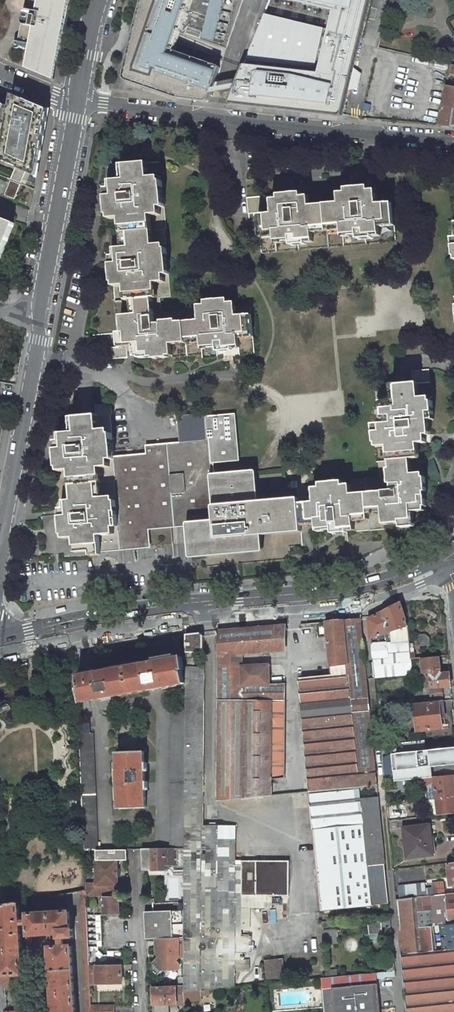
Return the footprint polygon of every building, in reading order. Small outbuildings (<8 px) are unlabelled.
[(57,62),(63,32),(58,31),(60,18),(65,19),(69,0),(27,0),(23,21),(23,23),(25,25),(27,26),(22,25),(19,42),(17,42),(15,43),(14,45),(15,47),(16,48),(18,49),(20,48),(21,47),(30,48),(57,62)] [(220,67),(213,64),(212,68),(169,54),(188,0),(143,0),(139,11),(134,32),(124,76),(124,78),(124,79),(125,80),(126,81),(178,98),(206,102),(207,101),(208,101),(209,100),(209,99),(220,67)] [(213,64),(174,51),(192,0),(188,0),(169,54),(212,68),(213,64)] [(202,39),(215,41),(225,0),(211,0),(202,39)] [(264,14),(228,101),(343,117),(372,0),(287,0),(335,11),(329,29),(264,14)] [(54,80),(57,62),(30,48),(26,68),(54,80)] [(453,126),(453,122),(453,119),(453,87),(450,86),(453,73),(453,65),(450,64),(437,125),(453,126)] [(18,102),(19,100),(19,98),(14,96),(11,108),(17,110),(18,102)] [(11,142),(7,163),(16,167),(19,168),(27,172),(36,176),(49,110),(34,104),(33,105),(30,104),(30,102),(19,100),(18,102),(17,110),(11,108),(8,107),(0,103),(0,137),(11,142)] [(7,163),(11,142),(0,137),(0,144),(4,145),(1,160),(7,163)] [(236,307),(235,298),(197,302),(198,310),(161,312),(160,298),(171,297),(165,229),(166,229),(161,162),(122,166),(123,181),(118,181),(119,196),(106,197),(108,220),(120,219),(124,263),(111,264),(113,287),(114,287),(119,347),(104,348),(105,360),(128,357),(126,345),(134,344),(135,361),(202,353),(202,355),(218,353),(217,348),(239,346),(240,355),(255,354),(251,306),(236,307)] [(16,167),(11,179),(21,183),(22,183),(27,172),(19,168),(16,167)] [(15,200),(21,183),(11,179),(8,188),(6,193),(5,195),(15,200)] [(370,191),(369,187),(362,188),(338,190),(339,199),(310,201),(309,196),(302,197),(302,193),(246,198),(248,214),(258,213),(261,253),(397,241),(392,196),(377,197),(377,190),(370,191)] [(1,257),(15,223),(0,217),(0,256),(1,257)] [(73,500),(67,501),(68,515),(60,516),(62,535),(63,535),(64,539),(74,538),(75,553),(101,551),(120,549),(129,548),(134,548),(149,546),(147,528),(173,526),(181,525),(188,525),(191,557),(262,550),(260,534),(302,530),(301,522),(316,521),(316,530),(332,528),(332,533),(415,526),(415,520),(409,520),(408,512),(414,512),(428,511),(424,458),(419,458),(418,452),(419,452),(418,444),(427,443),(426,436),(430,435),(429,420),(434,420),(429,369),(411,371),(413,384),(375,387),(377,409),(372,410),(377,462),(378,462),(380,477),(365,478),(365,479),(320,483),(320,487),(308,488),(307,480),(284,482),(283,473),(256,475),(256,472),(216,475),(215,461),(240,459),(236,414),(207,416),(207,413),(178,415),(180,442),(166,444),(146,445),(146,453),(115,456),(113,433),(111,414),(110,404),(95,405),(96,416),(72,418),(73,432),(60,434),(61,449),(56,449),(57,468),(59,468),(60,472),(70,471),(71,479),(73,500)] [(401,603),(369,619),(371,638),(385,634),(385,636),(388,635),(389,638),(391,637),(393,642),(372,644),(375,678),(412,674),(411,659),(408,626),(403,609),(401,603)] [(362,619),(343,620),(326,622),(331,675),(298,678),(309,793),(378,786),(362,619)] [(281,626),(220,631),(220,634),(220,646),(219,702),(272,702),(271,779),(285,777),(286,683),(270,684),(270,665),(242,666),(242,654),(286,650),(286,626),(281,626)] [(201,633),(187,634),(187,653),(195,653),(203,653),(204,636),(201,633)] [(195,659),(195,653),(187,653),(186,667),(194,668),(195,663),(197,663),(197,659),(195,659)] [(441,674),(439,656),(422,658),(424,673),(430,672),(432,688),(452,686),(450,672),(441,674)] [(85,675),(78,676),(80,689),(79,689),(81,702),(90,701),(186,683),(183,671),(185,670),(183,657),(85,675)] [(186,712),(185,848),(185,860),(185,910),(184,938),(184,958),(184,986),(184,992),(201,990),(216,989),(234,987),(234,960),(235,960),(240,960),(240,952),(252,952),(252,937),(242,937),(242,908),(242,896),(273,896),(290,896),(290,861),(241,860),(241,866),(235,866),(235,860),(235,827),(203,827),(204,671),(196,668),(194,668),(186,667),(186,683),(186,712)] [(443,696),(443,688),(430,690),(431,698),(443,696)] [(445,717),(443,701),(414,704),(417,731),(449,727),(449,724),(445,724),(444,717),(445,717)] [(272,702),(219,702),(219,801),(271,796),(271,779),(272,702)] [(186,712),(171,712),(170,848),(177,848),(185,848),(186,712)] [(84,850),(98,849),(94,733),(91,733),(90,723),(79,724),(84,850)] [(384,773),(453,766),(453,748),(383,755),(384,773)] [(121,809),(146,808),(144,751),(118,752),(121,809)] [(422,779),(422,787),(435,786),(436,799),(453,797),(453,781),(453,775),(422,779)] [(420,788),(419,780),(405,781),(406,790),(420,788)] [(359,790),(310,795),(321,911),(372,906),(367,866),(386,864),(379,797),(360,799),(359,790)] [(427,800),(427,806),(434,805),(437,805),(438,815),(453,813),(453,797),(436,799),(427,800)] [(394,808),(395,816),(409,815),(408,806),(394,808)] [(407,858),(433,855),(429,825),(404,828),(407,858)] [(177,860),(177,848),(170,848),(142,849),(143,870),(151,870),(151,871),(165,871),(165,868),(165,865),(169,865),(177,865),(177,860)] [(126,850),(96,850),(96,860),(97,860),(118,860),(126,860),(126,850)] [(86,891),(86,897),(104,897),(118,897),(118,860),(97,860),(96,882),(86,882),(86,891)] [(430,896),(435,895),(444,894),(443,882),(436,883),(432,884),(433,888),(426,889),(425,883),(399,886),(400,899),(430,896)] [(81,892),(86,1011),(91,1011),(91,1007),(90,984),(89,965),(87,915),(87,906),(86,897),(86,891),(81,892)] [(396,900),(399,930),(453,924),(453,893),(444,894),(435,895),(437,912),(437,915),(438,922),(432,922),(430,896),(400,899),(396,900)] [(273,896),(242,896),(242,908),(272,908),(273,896)] [(118,897),(104,897),(105,915),(120,915),(120,897),(118,897)] [(18,902),(0,906),(0,955),(2,985),(5,987),(21,986),(23,983),(19,925),(19,920),(18,902)] [(184,938),(185,910),(145,912),(146,939),(158,939),(184,938)] [(29,914),(28,914),(28,920),(29,924),(29,935),(30,936),(59,933),(60,938),(64,938),(74,937),(74,929),(70,929),(69,912),(69,911),(29,914)] [(94,915),(87,915),(89,965),(122,965),(122,951),(108,951),(108,955),(104,955),(99,950),(98,915),(94,915)] [(371,933),(379,932),(378,924),(370,925),(371,933)] [(399,930),(401,955),(453,949),(453,924),(399,930)] [(338,944),(337,929),(323,931),(325,945),(338,944)] [(179,958),(184,958),(184,938),(158,939),(157,939),(157,953),(161,956),(153,965),(153,971),(158,975),(162,970),(179,969),(179,963),(176,961),(179,958)] [(72,947),(71,946),(64,946),(61,947),(51,947),(50,948),(54,1011),(76,1011),(72,947)] [(401,955),(405,993),(453,988),(453,949),(401,955)] [(267,979),(285,977),(283,958),(265,960),(267,979)] [(240,960),(235,960),(235,969),(249,969),(249,960),(240,960)] [(122,965),(89,965),(90,984),(122,984),(122,965)] [(395,972),(395,965),(387,965),(387,973),(395,972)] [(378,983),(321,990),(324,1011),(381,1011),(378,983)] [(184,986),(154,986),(154,1004),(185,1003),(185,1001),(184,992),(184,986)] [(405,993),(407,1011),(453,1011),(453,988),(405,993)] [(201,990),(184,992),(185,1001),(202,999),(202,996),(201,990)] [(203,1011),(204,1011),(210,1011),(210,1003),(202,1003),(203,1011)]
